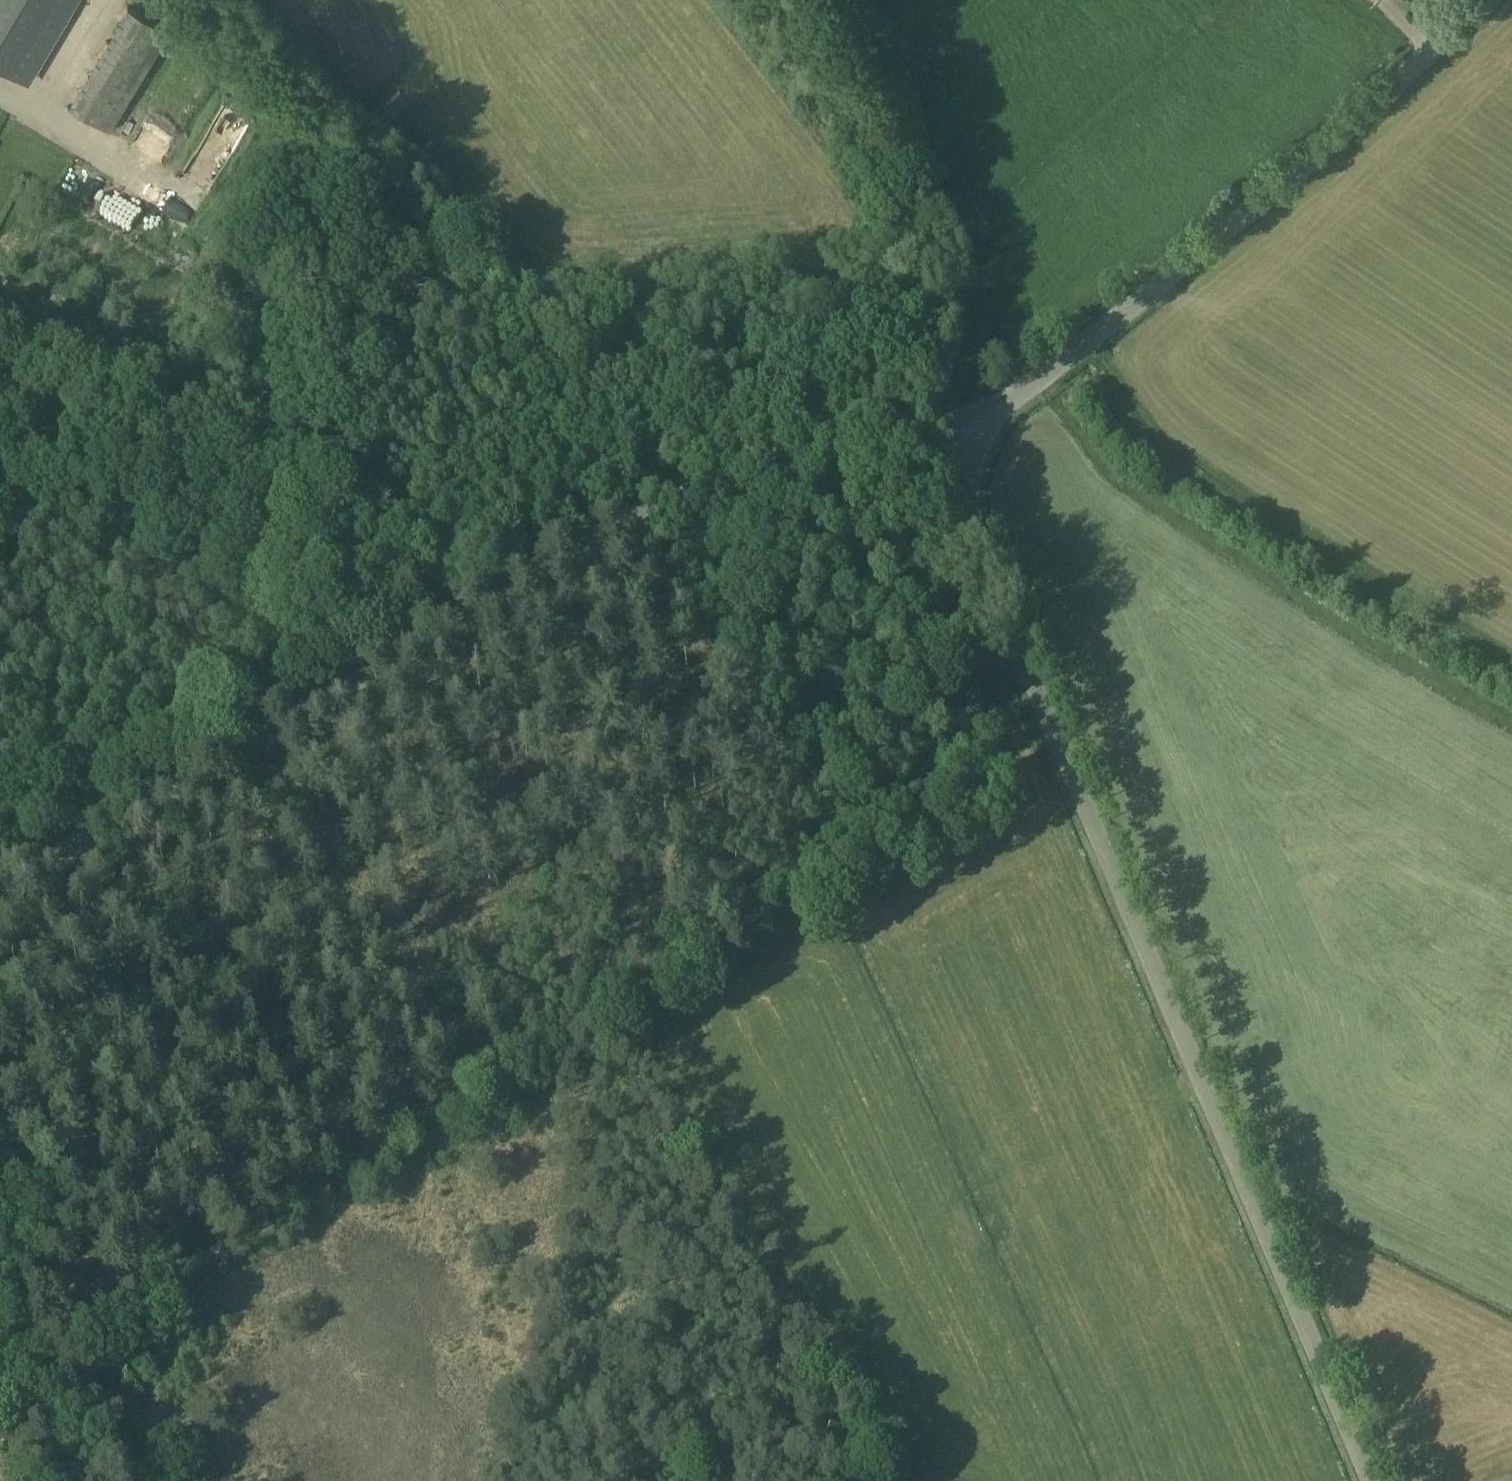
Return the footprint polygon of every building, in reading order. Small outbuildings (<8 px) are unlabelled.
[(27,81),(75,0),(0,0),(0,65),(27,81)] [(84,108),(121,128),(174,31),(137,11),(84,108)] [(97,55),(110,61),(122,34),(110,28),(97,55)]
